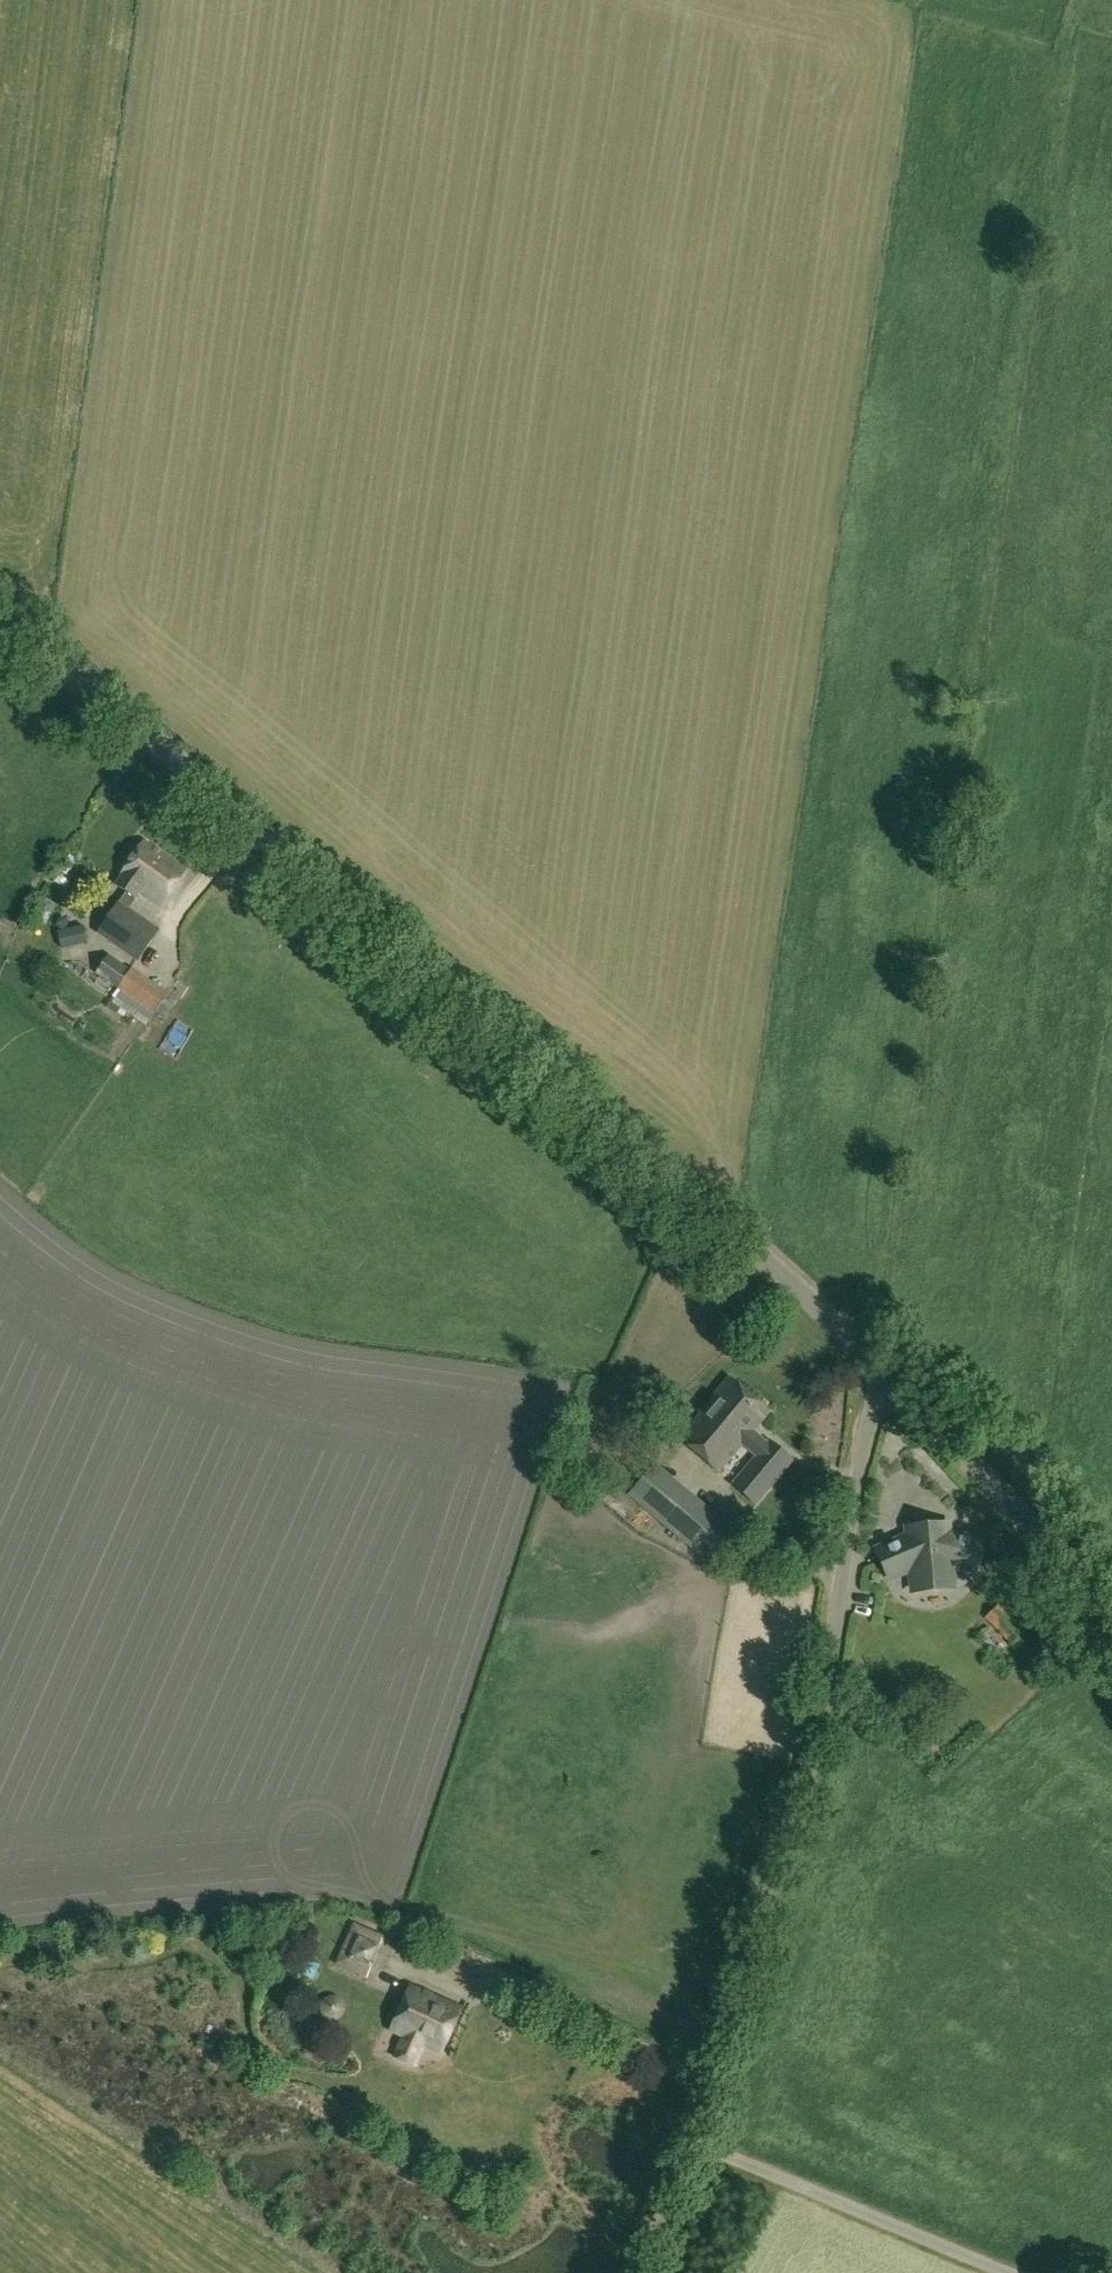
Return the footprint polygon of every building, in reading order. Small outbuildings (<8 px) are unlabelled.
[(188,871),(147,840),(121,875),(122,875),(117,883),(128,891),(121,901),(120,901),(98,930),(137,959),(159,929),(129,907),(142,890),(163,905),(188,871)] [(72,930),(74,945),(95,942),(93,927),(72,930)] [(119,990),(132,970),(110,954),(96,974),(119,990)] [(133,968),(132,970),(119,990),(121,991),(112,1002),(145,1026),(155,1013),(168,995),(169,993),(133,968)] [(177,1002),(168,995),(155,1013),(164,1020),(177,1002)] [(731,1378),(680,1439),(721,1473),(745,1445),(758,1456),(734,1485),(758,1505),(795,1461),(772,1441),(769,1444),(755,1432),(759,1428),(772,1412),(731,1378)] [(664,1524),(709,1561),(732,1534),(687,1497),(664,1524)] [(936,1530),(935,1535),(924,1536),(922,1532),(878,1551),(890,1579),(913,1570),(915,1574),(923,1581),(933,1583),(943,1579),(951,1570),(952,1566),(976,1572),(983,1542),(936,1530)] [(993,1624),(1013,1645),(1026,1633),(1006,1612),(999,1605),(987,1618),(993,1624)] [(367,1979),(370,1969),(372,1970),(381,1947),(379,1946),(384,1936),(354,1923),(335,1965),(367,1979)] [(444,2053),(465,2009),(414,1985),(394,2030),(403,2034),(392,2057),(415,2068),(426,2045),(444,2053)]
